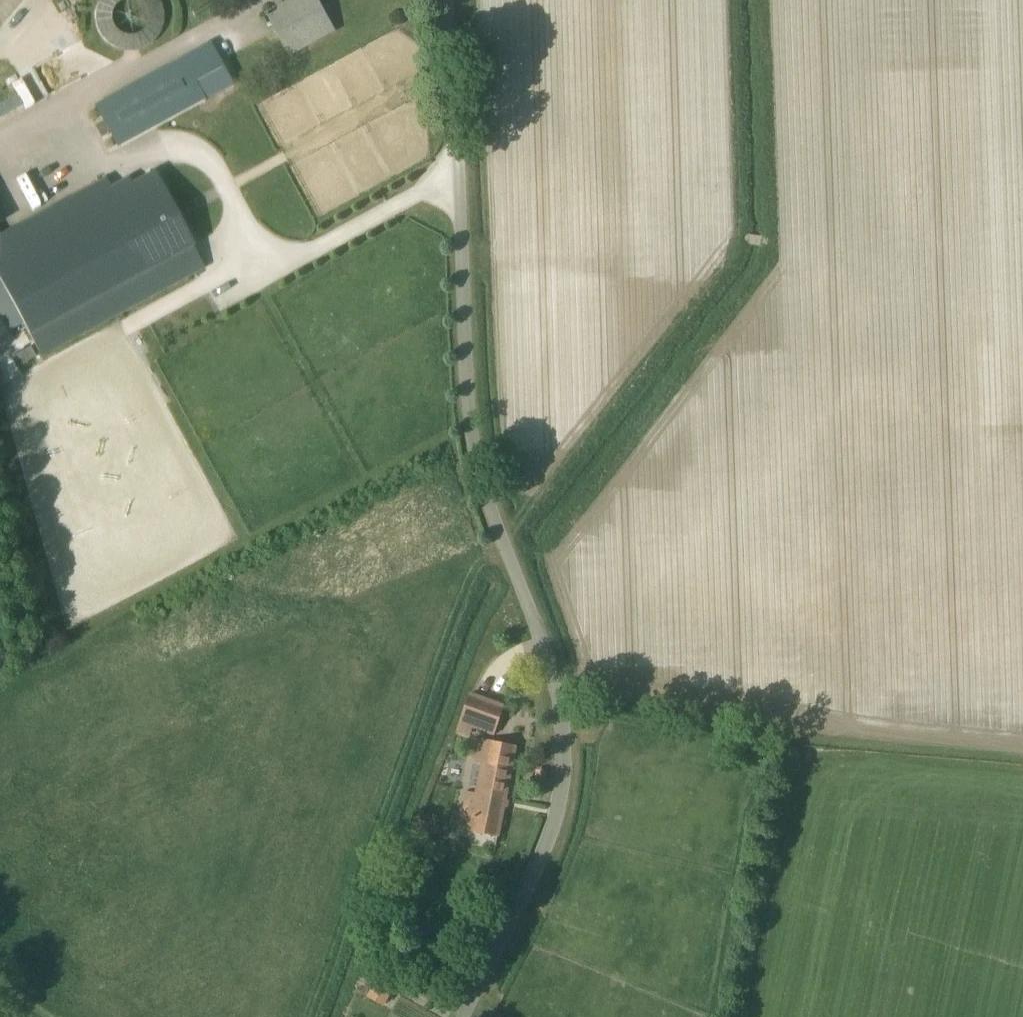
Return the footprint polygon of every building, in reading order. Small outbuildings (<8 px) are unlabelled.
[(26,0),(0,0),(0,31),(26,0)] [(161,45),(160,0),(100,0),(102,47),(161,45)] [(299,0),(289,0),(266,13),(267,15),(269,14),(291,54),(335,30),(325,12),(310,20),(299,0)] [(183,58),(96,105),(119,147),(206,100),(183,58)] [(228,72),(221,76),(227,89),(235,84),(228,72)] [(122,311),(204,266),(152,171),(1,253),(0,251),(0,279),(41,355),(122,311)] [(460,720),(474,725),(494,732),(504,706),(470,694),(460,720)] [(481,759),(474,792),(467,791),(460,828),(499,835),(505,805),(508,805),(505,804),(516,746),(477,738),(477,741),(478,742),(474,757),(481,759)] [(396,981),(380,972),(367,995),(383,1004),(396,981)]
